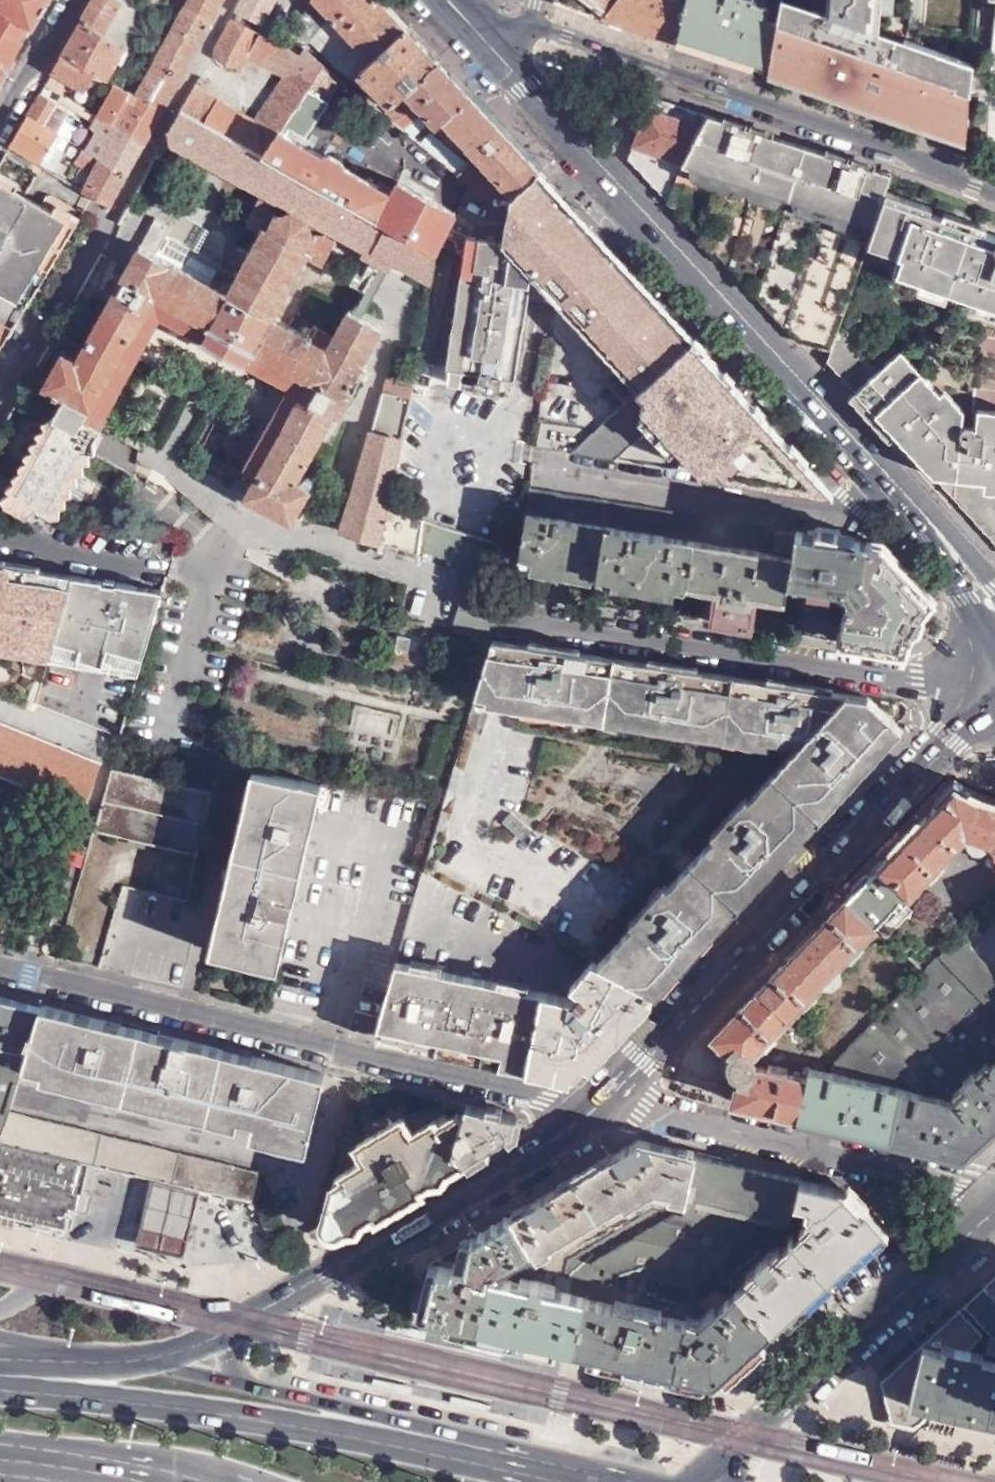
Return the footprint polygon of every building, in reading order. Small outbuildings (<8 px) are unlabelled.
[(10,72),(7,71),(16,53),(32,30),(34,31),(52,0),(0,0),(0,89),(10,72)] [(88,10),(82,22),(102,33),(122,0),(94,0),(88,10)] [(129,40),(135,28),(138,30),(148,12),(138,5),(137,8),(126,0),(122,0),(102,33),(125,47),(129,40)] [(222,0),(191,0),(189,4),(212,18),(222,0)] [(233,13),(258,27),(266,11),(249,3),(251,0),(240,0),(233,13)] [(287,45),(303,45),(312,46),(352,82),(361,75),(408,31),(379,0),(313,0),(287,45)] [(556,1),(600,17),(615,0),(557,0),(556,1)] [(600,17),(673,44),(677,46),(686,3),(677,0),(615,0),(600,17)] [(677,46),(751,71),(753,62),(761,20),(765,0),(686,0),(686,3),(677,46)] [(826,16),(784,1),(771,72),(963,140),(971,66),(865,29),(867,0),(827,0),(826,16)] [(163,108),(212,18),(189,4),(186,3),(181,16),(177,14),(173,20),(177,21),(158,56),(155,54),(151,61),(153,63),(137,93),(163,108)] [(254,118),(194,85),(183,104),(181,109),(255,149),(266,156),(281,133),(283,129),(323,66),(303,50),(298,57),(230,19),(213,50),(216,58),(238,71),(247,58),(279,75),(254,118)] [(769,66),(771,57),(777,24),(761,20),(753,62),(769,66)] [(102,33),(82,22),(64,53),(96,71),(108,78),(125,47),(102,33)] [(439,63),(408,31),(361,75),(393,107),(439,63)] [(96,71),(64,53),(53,72),(85,89),(96,71)] [(539,172),(439,63),(393,107),(383,116),(403,133),(415,122),(410,115),(421,105),(442,127),(446,124),(478,160),(469,169),(459,178),(472,189),(483,199),(509,198),(512,198),(539,172)] [(342,83),(323,66),(283,129),(303,141),(342,83)] [(145,142),(163,108),(137,93),(120,85),(117,83),(99,116),(106,120),(145,142)] [(71,113),(40,95),(27,117),(59,135),(71,113)] [(666,199),(709,116),(655,98),(630,159),(666,199)] [(255,149),(181,109),(169,132),(287,198),(371,243),(369,247),(431,280),(437,252),(437,249),(266,156),(255,149)] [(884,188),(889,174),(837,161),(784,142),(785,139),(709,116),(666,199),(750,288),(791,332),(820,329),(829,308),(841,312),(866,240),(869,231),(884,188)] [(59,135),(27,117),(11,145),(61,173),(65,166),(59,162),(65,153),(70,157),(77,145),(59,135)] [(88,151),(128,173),(145,142),(106,120),(88,151)] [(281,133),(266,156),(437,249),(446,234),(458,214),(400,183),(393,195),(281,133)] [(420,147),(459,178),(469,169),(430,137),(420,147)] [(837,161),(889,174),(785,139),(784,142),(837,161)] [(75,159),(81,147),(77,145),(70,157),(75,159)] [(77,164),(78,162),(86,150),(81,147),(75,159),(73,162),(77,164)] [(83,191),(110,206),(128,173),(88,151),(86,150),(78,162),(95,172),(83,191)] [(14,192),(20,182),(0,172),(0,184),(14,192)] [(556,302),(571,205),(539,172),(512,198),(509,198),(503,241),(464,234),(454,228),(449,236),(454,239),(459,250),(465,252),(446,366),(466,370),(462,389),(487,393),(496,389),(499,386),(501,376),(513,378),(530,275),(556,302)] [(21,300),(26,291),(33,295),(73,224),(53,213),(14,192),(0,184),(0,288),(21,300)] [(877,234),(895,191),(884,188),(869,231),(877,234)] [(895,191),(877,234),(885,236),(882,245),(899,252),(893,268),(994,304),(994,235),(928,212),(931,204),(895,191)] [(77,475),(102,430),(99,428),(84,420),(89,411),(92,413),(109,383),(156,299),(310,384),(274,449),(255,482),(247,497),(295,524),(313,492),(298,484),(384,330),(350,311),(336,335),(319,325),(310,341),(273,320),(309,256),(324,264),(339,237),(336,234),(275,200),(271,207),(258,200),(246,222),(263,231),(227,295),(193,276),(155,255),(139,246),(76,361),(64,354),(45,389),(49,391),(38,412),(55,421),(7,507),(25,517),(35,510),(52,519),(77,475)] [(57,204),(53,213),(73,224),(78,216),(57,204)] [(637,390),(694,339),(590,226),(571,205),(556,302),(575,321),(637,390)] [(155,255),(166,235),(170,227),(155,219),(139,246),(155,255)] [(190,249),(197,252),(208,232),(202,228),(190,249)] [(874,242),(877,234),(869,231),(866,240),(874,242)] [(885,236),(877,234),(874,242),(882,245),(885,236)] [(209,285),(215,274),(219,265),(197,252),(190,249),(166,235),(155,255),(193,276),(209,285)] [(437,252),(431,280),(430,286),(418,342),(414,364),(427,366),(431,345),(433,346),(449,253),(437,252)] [(215,274),(224,279),(228,273),(237,278),(238,276),(219,265),(215,274)] [(209,285),(227,295),(237,278),(228,273),(224,279),(215,274),(209,285)] [(418,342),(430,286),(417,283),(404,339),(418,342)] [(26,291),(21,300),(28,304),(33,295),(26,291)] [(109,383),(121,389),(160,319),(289,391),(261,442),(274,449),(310,384),(156,299),(109,383)] [(820,329),(791,332),(798,340),(828,349),(836,326),(841,312),(829,308),(820,329)] [(11,328),(0,321),(0,346),(11,328)] [(836,326),(828,349),(825,357),(853,387),(892,350),(886,342),(866,359),(836,326)] [(994,334),(980,332),(977,353),(972,352),(968,386),(974,387),(970,408),(960,407),(957,409),(955,413),(896,346),(892,350),(853,387),(895,433),(932,474),(994,481),(994,333),(994,334)] [(389,373),(385,389),(408,395),(410,381),(389,373)] [(84,420),(99,428),(121,389),(109,383),(92,413),(89,411),(84,420)] [(501,590),(516,551),(517,548),(386,506),(408,395),(385,389),(382,388),(340,526),(385,544),(418,554),(421,547),(476,566),(462,612),(491,621),(501,590)] [(255,482),(274,449),(261,442),(242,475),(255,482)] [(994,546),(994,481),(932,474),(994,546)] [(52,519),(57,522),(61,522),(74,500),(76,502),(88,480),(77,475),(52,519)] [(517,548),(516,551),(534,555),(533,565),(672,587),(674,576),(687,578),(697,514),(528,487),(518,549),(517,548)] [(717,584),(712,621),(748,627),(755,590),(785,594),(788,576),(791,553),(772,551),(775,529),(775,525),(697,514),(687,578),(717,584)] [(772,551),(791,553),(794,532),(775,529),(772,551)] [(848,586),(840,641),(904,651),(911,629),(920,615),(933,599),(881,543),(795,529),(794,532),(791,553),(788,576),(848,586)] [(71,574),(0,562),(0,604),(16,607),(20,594),(29,595),(1,688),(35,701),(43,676),(71,574)] [(96,610),(104,579),(71,574),(43,676),(35,701),(63,712),(92,609),(96,610)] [(119,733),(161,589),(129,583),(122,609),(127,610),(95,724),(119,733)] [(395,642),(392,641),(390,649),(394,649),(393,654),(404,657),(408,638),(397,635),(395,642)] [(644,984),(652,992),(656,989),(899,721),(869,696),(494,635),(477,692),(801,743),(602,963),(644,984)] [(85,804),(101,762),(0,721),(0,770),(85,804)] [(210,787),(111,765),(93,827),(194,849),(210,787)] [(280,960),(324,783),(263,770),(235,882),(226,881),(212,944),(280,960)] [(881,864),(909,890),(964,832),(971,842),(977,846),(984,844),(989,840),(993,841),(994,847),(994,804),(993,804),(978,799),(955,785),(881,864)] [(881,864),(760,990),(789,1017),(825,979),(836,979),(839,975),(837,966),(873,928),(887,941),(913,914),(905,905),(915,895),(909,890),(881,864)] [(837,1062),(835,1074),(957,1104),(973,1088),(968,1082),(975,1075),(981,1079),(994,1065),(994,1050),(985,1038),(994,1029),(994,978),(959,939),(837,1062)] [(378,1034),(575,1076),(577,1074),(652,992),(644,984),(602,963),(597,960),(575,986),(581,991),(573,1000),(399,964),(378,1034)] [(789,1017),(760,990),(715,1038),(730,1053),(728,1062),(730,1072),(739,1083),(733,1102),(798,1117),(808,1077),(754,1065),(753,1056),(789,1017)] [(41,1007),(0,997),(0,1142),(1,1138),(10,1111),(20,1078),(41,1007)] [(102,1020),(41,1007),(20,1078),(310,1148),(328,1074),(102,1020)] [(378,1015),(359,1010),(354,1028),(373,1033),(378,1015)] [(824,1123),(870,1134),(917,1145),(964,1157),(994,1128),(994,1065),(981,1079),(975,1075),(968,1082),(973,1088),(957,1104),(835,1074),(824,1123)] [(808,1077),(798,1117),(824,1123),(835,1074),(810,1069),(808,1077)] [(323,1224),(324,1228),(330,1233),(336,1233),(342,1233),(465,1161),(455,1146),(467,1103),(445,1097),(441,1114),(417,1129),(406,1113),(358,1142),(367,1158),(338,1175),(323,1224)] [(455,1146),(465,1161),(515,1126),(514,1113),(467,1103),(455,1146)] [(256,1170),(10,1111),(1,1138),(87,1160),(126,1168),(154,1176),(201,1188),(248,1200),(256,1170)] [(0,1142),(0,1222),(15,1226),(18,1216),(67,1227),(72,1206),(78,1208),(90,1165),(86,1164),(87,1160),(1,1138),(0,1142)] [(638,1140),(513,1214),(532,1247),(538,1257),(553,1249),(551,1243),(597,1216),(601,1222),(654,1190),(669,1194),(668,1198),(684,1202),(696,1154),(638,1140)] [(711,1157),(696,1154),(684,1202),(681,1214),(653,1208),(567,1259),(562,1276),(574,1278),(589,1282),(702,1304),(789,1224),(792,1208),(799,1179),(711,1157)] [(192,1225),(201,1188),(154,1176),(145,1212),(137,1242),(185,1253),(192,1225)] [(738,1290),(773,1327),(883,1225),(867,1208),(862,1211),(841,1187),(799,1179),(792,1208),(807,1211),(813,1218),(795,1236),(790,1233),(755,1266),(759,1270),(738,1290)] [(532,1247),(513,1214),(441,1256),(437,1270),(434,1269),(423,1307),(426,1308),(425,1314),(574,1347),(589,1282),(574,1278),(571,1293),(555,1288),(558,1275),(548,1273),(544,1285),(531,1282),(536,1263),(519,1260),(514,1281),(490,1274),(491,1270),(496,1271),(523,1256),(522,1252),(532,1247)] [(966,1304),(992,1334),(987,1353),(994,1355),(994,1279),(966,1304)] [(589,1282),(574,1347),(714,1379),(773,1327),(738,1290),(711,1314),(702,1304),(589,1282)] [(959,1310),(881,1381),(892,1422),(916,1427),(935,1410),(994,1424),(994,1363),(970,1357),(972,1345),(981,1336),(959,1310)]
